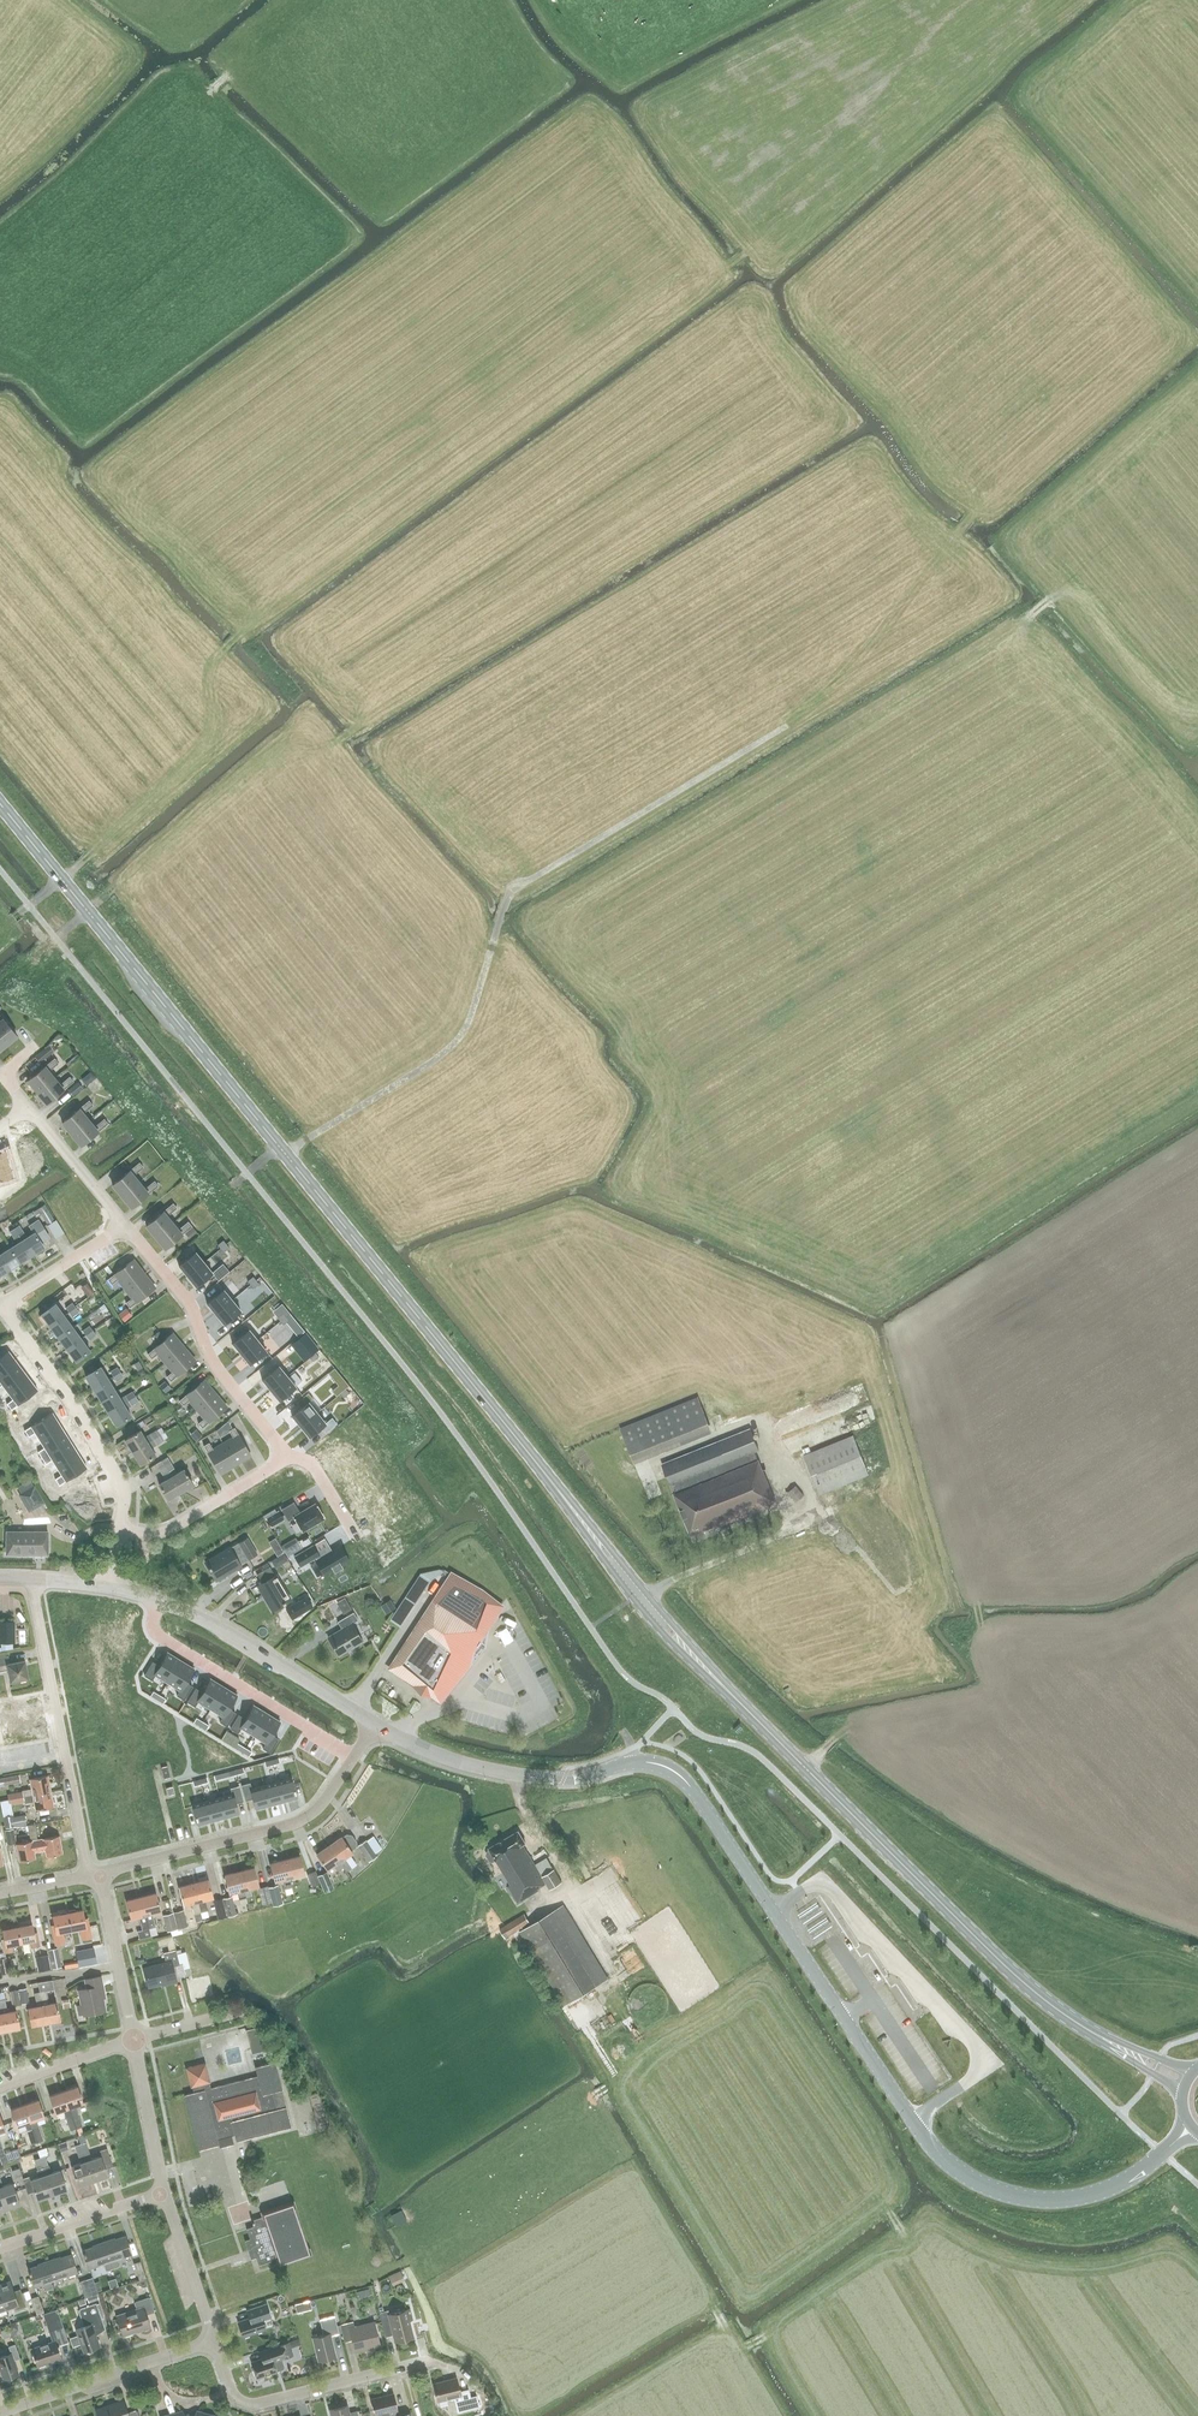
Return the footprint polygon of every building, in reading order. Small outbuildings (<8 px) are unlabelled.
[(5,1045),(17,1036),(0,1015),(0,1039),(5,1045)] [(52,1053),(47,1047),(34,1058),(39,1064),(52,1053)] [(54,1058),(27,1080),(37,1092),(56,1076),(50,1069),(58,1063),(54,1058)] [(37,1092),(46,1103),(73,1081),(69,1076),(61,1083),(56,1076),(37,1092)] [(78,1082),(68,1090),(73,1096),(82,1088),(78,1082)] [(89,1100),(62,1122),(71,1134),(90,1118),(85,1112),(93,1105),(89,1100)] [(71,1134),(81,1146),(108,1123),(104,1119),(96,1125),(90,1118),(71,1134)] [(5,1150),(5,1151),(0,1152),(0,1180),(13,1176),(6,1150),(5,1150)] [(139,1162),(112,1184),(121,1196),(141,1180),(135,1174),(143,1167),(139,1162)] [(121,1196),(131,1208),(158,1186),(154,1181),(146,1187),(141,1180),(121,1196)] [(52,1214),(45,1201),(35,1208),(42,1220),(52,1214)] [(173,1203),(146,1225),(155,1237),(174,1221),(169,1215),(177,1208),(173,1203)] [(37,1252),(44,1247),(41,1243),(49,1237),(38,1220),(29,1226),(34,1233),(27,1237),(19,1225),(14,1228),(31,1255),(37,1252)] [(180,1228),(174,1221),(155,1237),(165,1248),(165,1249),(184,1233),(189,1238),(196,1232),(192,1226),(188,1222),(180,1228)] [(9,1231),(17,1244),(14,1245),(10,1248),(19,1263),(24,1260),(31,1255),(14,1228),(9,1231)] [(223,1240),(217,1245),(220,1248),(226,1244),(223,1240)] [(226,1244),(220,1248),(223,1252),(229,1248),(226,1244)] [(9,1269),(19,1263),(10,1248),(0,1254),(0,1259),(7,1271),(9,1269)] [(195,1252),(178,1266),(187,1276),(204,1262),(195,1252)] [(117,1279),(125,1289),(144,1274),(133,1260),(108,1279),(111,1284),(117,1279)] [(204,1262),(187,1276),(195,1286),(212,1273),(204,1262)] [(125,1289),(132,1298),(126,1303),(129,1307),(155,1288),(144,1274),(125,1289)] [(253,1276),(247,1281),(250,1285),(256,1280),(253,1276)] [(256,1280),(250,1285),(253,1288),(259,1284),(256,1280)] [(77,1290),(71,1294),(78,1304),(84,1299),(77,1290)] [(223,1290),(207,1303),(215,1314),(232,1300),(223,1290)] [(232,1300),(215,1314),(224,1324),(240,1310),(232,1300)] [(50,1326),(75,1307),(71,1302),(60,1310),(55,1304),(41,1314),(50,1326)] [(79,1311),(75,1307),(50,1326),(58,1338),(72,1327),(67,1320),(79,1311)] [(132,1315),(126,1308),(118,1314),(124,1321),(132,1315)] [(283,1313),(277,1317),(280,1321),(286,1317),(283,1313)] [(286,1317),(280,1321),(283,1325),(289,1320),(286,1317)] [(89,1340),(96,1334),(89,1325),(82,1330),(89,1340)] [(81,1339),(72,1327),(58,1338),(67,1349),(81,1339)] [(249,1330),(232,1343),(241,1354),(257,1340),(249,1330)] [(294,1342),(307,1358),(318,1349),(305,1332),(294,1342)] [(157,1354),(165,1362),(183,1347),(172,1333),(147,1354),(151,1359),(157,1354)] [(89,1350),(81,1339),(67,1349),(75,1361),(89,1350)] [(257,1340),(241,1354),(249,1364),(266,1350),(257,1340)] [(165,1362),(172,1371),(166,1376),(170,1381),(195,1360),(183,1347),(165,1362)] [(18,1364),(8,1351),(0,1356),(0,1377),(18,1364)] [(316,1353),(310,1357),(313,1361),(319,1356),(316,1353)] [(134,1364),(138,1371),(137,1371),(140,1377),(146,1374),(139,1361),(134,1364)] [(2,1385),(7,1392),(27,1377),(18,1364),(0,1377),(0,1387),(2,1385)] [(113,1376),(121,1371),(117,1366),(110,1371),(113,1376)] [(279,1366),(262,1380),(270,1390),(287,1376),(279,1366)] [(85,1376),(93,1389),(108,1379),(100,1367),(85,1376)] [(334,1368),(330,1372),(340,1384),(344,1390),(349,1386),(334,1368)] [(108,1379),(93,1389),(100,1401),(115,1391),(112,1385),(117,1382),(117,1381),(124,1376),(121,1371),(113,1376),(108,1379)] [(287,1376),(270,1390),(279,1400),(296,1387),(287,1376)] [(13,1399),(6,1403),(11,1410),(17,1405),(37,1390),(27,1377),(7,1392),(13,1399)] [(183,1405),(189,1400),(196,1409),(215,1394),(204,1380),(179,1401),(183,1405)] [(159,1385),(165,1393),(171,1388),(164,1381),(159,1385)] [(345,1389),(340,1394),(343,1397),(348,1393),(345,1389)] [(115,1391),(100,1401),(108,1413),(136,1395),(133,1390),(120,1398),(115,1391)] [(301,1408),(292,1416),(300,1426),(317,1413),(308,1402),(313,1399),(308,1393),(296,1402),(301,1408)] [(198,1423),(202,1428),(227,1407),(215,1394),(196,1409),(204,1418),(198,1423)] [(136,1395),(108,1413),(116,1425),(131,1416),(126,1409),(139,1401),(136,1395)] [(634,1463),(711,1431),(698,1397),(620,1428),(634,1463)] [(31,1426),(24,1430),(28,1437),(35,1433),(40,1440),(61,1427),(52,1413),(31,1426)] [(317,1413),(300,1426),(309,1437),(321,1427),(325,1423),(317,1413)] [(325,1423),(321,1427),(325,1432),(336,1423),(332,1418),(325,1423)] [(142,1420),(136,1424),(138,1428),(145,1424),(142,1420)] [(44,1447),(38,1451),(41,1458),(69,1440),(61,1427),(40,1440),(44,1447)] [(235,1464),(250,1455),(234,1427),(229,1431),(233,1437),(223,1443),(235,1464)] [(759,1449),(750,1428),(662,1464),(690,1535),(713,1526),(714,1528),(778,1503),(764,1469),(763,1469),(759,1459),(758,1459),(755,1451),(759,1449)] [(132,1452),(160,1435),(156,1429),(144,1437),(140,1430),(124,1440),(132,1452)] [(192,1437),(195,1441),(201,1436),(198,1432),(192,1437)] [(163,1440),(160,1435),(132,1452),(140,1464),(155,1455),(150,1448),(163,1440)] [(853,1435),(804,1455),(819,1494),(869,1474),(853,1435)] [(69,1440),(41,1458),(45,1464),(52,1460),(57,1467),(78,1454),(69,1440)] [(185,1440),(178,1445),(185,1456),(192,1451),(185,1440)] [(220,1473),(235,1464),(223,1443),(213,1449),(209,1442),(203,1446),(220,1473)] [(61,1475),(55,1479),(59,1485),(66,1481),(87,1468),(78,1454),(57,1467),(61,1475)] [(162,1460),(180,1492),(193,1484),(184,1469),(177,1473),(167,1457),(162,1460)] [(168,1499),(180,1492),(162,1460),(156,1464),(165,1480),(159,1484),(168,1499)] [(44,1502),(34,1485),(33,1485),(20,1493),(18,1494),(24,1505),(28,1512),(44,1502)] [(796,1503),(804,1496),(796,1485),(787,1492),(796,1503)] [(315,1523),(324,1518),(315,1504),(300,1512),(294,1502),(281,1509),(288,1520),(294,1517),(302,1531),(308,1527),(309,1530),(317,1525),(315,1523)] [(279,1511),(266,1518),(271,1526),(283,1519),(279,1511)] [(48,1555),(48,1531),(6,1531),(6,1555),(36,1555),(36,1558),(42,1558),(42,1555),(48,1555)] [(297,1533),(283,1542),(289,1553),(304,1545),(297,1533)] [(248,1538),(239,1543),(230,1548),(205,1563),(215,1580),(240,1565),(240,1564),(257,1554),(248,1538)] [(311,1546),(292,1557),(298,1568),(317,1557),(311,1546)] [(340,1546),(317,1560),(325,1574),(333,1570),(334,1572),(343,1567),(341,1565),(348,1560),(340,1546)] [(262,1583),(258,1585),(273,1610),(290,1600),(275,1575),(270,1567),(257,1574),(262,1583)] [(412,1633),(391,1666),(441,1699),(502,1606),(451,1573),(435,1598),(412,1633)] [(422,1591),(407,1615),(410,1617),(405,1625),(411,1629),(420,1615),(416,1613),(428,1595),(422,1591)] [(306,1597),(286,1609),(292,1619),(312,1606),(306,1597)] [(404,1597),(394,1613),(404,1619),(414,1604),(404,1597)] [(522,1598),(516,1601),(523,1614),(528,1611),(522,1598)] [(380,1606),(385,1614),(395,1608),(390,1599),(385,1602),(380,1606)] [(502,1606),(441,1699),(391,1666),(386,1672),(439,1705),(485,1648),(488,1629),(503,1607),(502,1606)] [(362,1641),(357,1633),(351,1624),(358,1620),(353,1612),(337,1622),(342,1629),(328,1637),(338,1655),(362,1641)] [(389,1620),(399,1626),(404,1619),(394,1613),(389,1620)] [(12,1642),(14,1642),(14,1620),(0,1620),(0,1642),(1,1642),(12,1642)] [(523,1620),(509,1627),(518,1645),(532,1637),(523,1620)] [(152,1662),(144,1675),(151,1680),(154,1675),(167,1683),(180,1661),(167,1653),(159,1666),(152,1662)] [(20,1681),(26,1679),(26,1678),(28,1678),(24,1660),(9,1663),(8,1656),(0,1658),(0,1672),(8,1670),(10,1681),(20,1679),(20,1681)] [(180,1661),(167,1683),(179,1690),(176,1695),(183,1699),(191,1686),(185,1682),(193,1669),(180,1661)] [(195,1689),(187,1702),(194,1706),(197,1701),(210,1709),(223,1687),(210,1679),(202,1693),(195,1689)] [(223,1687),(210,1709),(222,1717),(219,1722),(226,1726),(234,1713),(228,1709),(236,1695),(223,1687)] [(238,1715),(230,1728),(237,1733),(240,1728),(253,1735),(266,1713),(253,1705),(245,1719),(238,1715)] [(266,1713),(253,1735),(265,1743),(262,1748),(269,1752),(277,1739),(271,1735),(279,1721),(266,1713)] [(202,1721),(196,1718),(194,1722),(200,1726),(202,1721)] [(202,1721),(200,1726),(206,1729),(209,1725),(202,1721)] [(226,1731),(221,1739),(237,1748),(239,1744),(237,1743),(239,1739),(226,1731)] [(161,1767),(164,1779),(170,1777),(167,1766),(161,1767)] [(4,1786),(21,1783),(19,1775),(2,1778),(4,1786)] [(8,1799),(33,1794),(50,1791),(47,1775),(30,1779),(32,1789),(7,1793),(8,1799)] [(291,1778),(277,1781),(283,1802),(297,1798),(291,1778)] [(277,1781),(264,1785),(270,1806),(283,1802),(277,1781)] [(250,1783),(241,1785),(246,1800),(253,1798),(256,1809),(270,1806),(264,1785),(251,1788),(250,1783)] [(168,1795),(174,1793),(173,1786),(166,1788),(168,1795)] [(232,1794),(219,1797),(225,1818),(238,1814),(235,1803),(243,1801),(238,1786),(230,1788),(232,1794)] [(50,1791),(33,1794),(8,1799),(9,1803),(11,1803),(24,1801),(25,1803),(34,1801),(36,1810),(53,1806),(50,1791)] [(219,1797),(206,1801),(211,1822),(225,1818),(219,1797)] [(3,1816),(5,1828),(26,1824),(24,1814),(13,1816),(13,1814),(11,1803),(9,1803),(8,1799),(0,1801),(0,1803),(3,1816)] [(206,1801),(192,1805),(198,1825),(211,1822),(206,1801)] [(98,1820),(104,1850),(110,1848),(103,1818),(98,1820)] [(34,1852),(40,1851),(37,1839),(34,1823),(28,1825),(31,1841),(16,1844),(19,1861),(35,1858),(34,1852)] [(13,1828),(4,1830),(7,1842),(8,1845),(16,1843),(13,1828)] [(525,1843),(518,1831),(489,1848),(490,1850),(487,1852),(486,1855),(490,1861),(493,1861),(496,1860),(499,1865),(503,1873),(500,1875),(517,1903),(538,1890),(537,1889),(545,1884),(522,1845),(525,1843)] [(329,1845),(343,1867),(346,1871),(352,1867),(349,1863),(345,1857),(352,1853),(351,1851),(355,1847),(356,1842),(352,1835),(346,1834),(342,1837),(341,1837),(329,1845)] [(37,1839),(40,1851),(45,1850),(46,1856),(62,1853),(59,1835),(37,1839)] [(374,1852),(375,1853),(382,1848),(374,1836),(367,1841),(374,1852)] [(368,1862),(377,1856),(375,1853),(374,1852),(367,1841),(366,1840),(358,1845),(368,1862)] [(338,1871),(343,1867),(329,1845),(316,1854),(327,1870),(334,1865),(338,1871)] [(299,1855),(285,1859),(289,1878),(304,1874),(299,1855)] [(292,1887),(289,1878),(285,1859),(270,1863),(275,1882),(282,1880),(284,1889),(292,1887)] [(244,1890),(246,1897),(252,1895),(250,1888),(259,1886),(254,1867),(239,1871),(244,1890)] [(550,1890),(562,1882),(554,1868),(542,1876),(550,1890)] [(320,1883),(315,1870),(307,1874),(312,1887),(320,1883)] [(239,1898),(246,1897),(244,1890),(239,1871),(224,1875),(229,1893),(237,1891),(239,1898)] [(333,1888),(326,1872),(317,1875),(324,1892),(333,1888)] [(194,1883),(202,1912),(208,1910),(205,1900),(213,1898),(208,1879),(194,1883)] [(194,1914),(202,1912),(194,1883),(179,1887),(184,1905),(191,1903),(194,1914)] [(278,1884),(267,1887),(271,1902),(272,1905),(282,1903),(278,1884)] [(271,1902),(267,1887),(267,1886),(259,1888),(263,1904),(271,1902)] [(141,1896),(149,1928),(155,1926),(152,1913),(160,1911),(156,1893),(141,1896)] [(149,1928),(141,1896),(126,1900),(131,1919),(139,1917),(142,1930),(137,1931),(139,1939),(151,1936),(149,1928)] [(228,1916),(237,1914),(232,1896),(223,1898),(228,1916)] [(218,1919),(227,1917),(222,1898),(213,1900),(218,1919)] [(563,1905),(538,1920),(520,1931),(565,2005),(608,1979),(563,1905)] [(68,1913),(71,1929),(80,1928),(82,1939),(91,1937),(87,1918),(84,1919),(82,1910),(75,1911),(75,1910),(69,1911),(69,1912),(68,1913)] [(178,1929),(188,1926),(184,1910),(174,1913),(178,1929)] [(62,1931),(71,1929),(68,1913),(66,1913),(66,1911),(60,1913),(60,1914),(53,1916),(55,1925),(52,1925),(56,1944),(64,1942),(62,1931)] [(167,1932),(177,1929),(173,1913),(163,1915),(167,1932)] [(530,1922),(524,1914),(500,1929),(505,1938),(530,1922)] [(32,1925),(17,1927),(20,1942),(30,1940),(32,1947),(39,1946),(36,1932),(34,1933),(32,1925)] [(20,1942),(17,1927),(3,1930),(4,1938),(2,1939),(5,1953),(12,1951),(11,1944),(20,1942)] [(76,1951),(79,1966),(96,1963),(93,1948),(76,1951)] [(59,1962),(60,1962),(57,1950),(49,1952),(52,1964),(52,1968),(60,1967),(59,1962)] [(166,1962),(144,1968),(148,1986),(166,1982),(166,1983),(176,1981),(172,1966),(179,1964),(175,1950),(163,1953),(166,1962)] [(42,1969),(51,1967),(48,1952),(39,1954),(42,1969)] [(10,1973),(7,1957),(0,1959),(0,1963),(2,1974),(10,1973)] [(104,1992),(100,1976),(85,1979),(87,1988),(79,1990),(81,2004),(77,2005),(79,2015),(83,2014),(84,2015),(105,2011),(101,1993),(104,1992)] [(38,1982),(40,1992),(41,2000),(42,2005),(46,2023),(60,2020),(56,2002),(47,2004),(45,1991),(54,1989),(52,1980),(38,1982)] [(18,1989),(21,2004),(29,2002),(27,1988),(18,1989)] [(13,2005),(21,2004),(18,1989),(10,1991),(13,2005)] [(40,1992),(34,1993),(37,2006),(28,2008),(31,2025),(46,2023),(42,2005),(41,2000),(40,1992)] [(71,2007),(69,1998),(62,2000),(64,2008),(71,2007)] [(0,2000),(0,2002),(1,2008),(5,2031),(20,2028),(16,2010),(8,2012),(5,1999),(0,2000)] [(252,2054),(272,2049),(266,2025),(246,2030),(252,2054)] [(193,2092),(184,2095),(198,2150),(218,2144),(217,2139),(234,2135),(235,2140),(290,2126),(285,2107),(283,2108),(282,2102),(284,2101),(275,2062),(255,2067),(258,2078),(252,2079),(252,2077),(210,2088),(209,2082),(210,2082),(205,2063),(186,2068),(191,2087),(192,2086),(193,2092)] [(77,2086),(63,2091),(76,2128),(82,2126),(75,2105),(83,2103),(77,2086)] [(76,2128),(63,2091),(49,2096),(55,2112),(63,2109),(73,2137),(78,2135),(76,2128)] [(33,2127),(38,2142),(44,2140),(39,2125),(36,2119),(44,2117),(38,2100),(24,2104),(30,2121),(29,2122),(32,2128),(33,2127)] [(30,2121),(24,2104),(10,2109),(16,2126),(29,2122),(30,2121)] [(32,2128),(26,2130),(32,2144),(38,2142),(33,2127),(32,2128)] [(92,2159),(86,2142),(83,2134),(78,2136),(81,2144),(80,2144),(92,2181),(107,2176),(105,2169),(113,2166),(107,2148),(99,2151),(101,2156),(92,2159)] [(68,2149),(65,2141),(59,2144),(61,2151),(68,2149)] [(78,2186),(92,2181),(80,2144),(77,2145),(75,2146),(81,2163),(71,2166),(78,2186)] [(18,2148),(11,2150),(14,2158),(20,2156),(18,2148)] [(39,2158),(43,2167),(48,2166),(45,2156),(39,2158)] [(38,2169),(43,2167),(39,2158),(34,2159),(38,2169)] [(13,2177),(24,2174),(21,2165),(11,2168),(13,2177)] [(48,2166),(43,2167),(45,2175),(52,2194),(66,2190),(60,2170),(51,2173),(49,2166),(48,2166)] [(43,2167),(38,2169),(37,2170),(39,2177),(31,2180),(37,2199),(52,2194),(45,2175),(43,2167)] [(12,2183),(3,2186),(0,2179),(0,2198),(4,2211),(20,2205),(12,2183)] [(253,2249),(258,2265),(278,2258),(280,2263),(309,2253),(292,2204),(263,2213),(264,2216),(251,2220),(252,2221),(251,2222),(252,2224),(253,2224),(253,2226),(246,2228),(250,2239),(244,2240),(248,2250),(253,2249)] [(396,2225),(407,2219),(402,2210),(391,2215),(396,2225)] [(103,2242),(112,2268),(119,2266),(117,2259),(131,2254),(126,2242),(127,2241),(125,2236),(110,2241),(110,2240),(103,2242)] [(106,2270),(112,2268),(103,2242),(97,2244),(97,2245),(82,2250),(84,2256),(85,2256),(89,2268),(104,2263),(106,2270)] [(49,2260),(55,2280),(57,2285),(63,2283),(61,2278),(76,2273),(72,2260),(71,2254),(56,2259),(55,2258),(49,2260)] [(55,2280),(49,2260),(42,2263),(42,2264),(28,2269),(30,2275),(30,2274),(35,2287),(44,2284),(46,2290),(53,2288),(51,2281),(55,2280)] [(139,2279),(146,2277),(140,2261),(133,2263),(139,2279)] [(400,2270),(388,2276),(392,2285),(404,2280),(400,2270)] [(86,2279),(91,2295),(97,2294),(98,2293),(93,2277),(86,2279)] [(5,2308),(13,2305),(14,2310),(26,2306),(21,2292),(14,2295),(9,2278),(0,2281),(0,2293),(5,2308)] [(87,2297),(91,2295),(86,2279),(80,2281),(85,2298),(87,2297)] [(147,2286),(144,2279),(137,2281),(138,2284),(143,2287),(147,2286)] [(370,2294),(368,2288),(357,2291),(359,2297),(370,2294)] [(91,2295),(87,2297),(88,2303),(98,2299),(97,2294),(91,2295)] [(31,2298),(33,2304),(36,2314),(43,2312),(38,2296),(31,2298)] [(154,2311),(149,2297),(134,2302),(137,2309),(116,2316),(123,2335),(150,2326),(146,2314),(154,2311)] [(96,2303),(80,2308),(78,2311),(83,2326),(75,2329),(82,2350),(90,2348),(91,2349),(99,2346),(92,2326),(103,2323),(96,2303)] [(260,2315),(269,2312),(266,2304),(250,2309),(252,2317),(237,2322),(243,2337),(265,2329),(260,2315)] [(31,2349),(37,2366),(52,2361),(53,2362),(61,2359),(57,2346),(68,2342),(57,2309),(44,2313),(53,2341),(31,2349)] [(388,2310),(379,2312),(385,2337),(393,2335),(395,2341),(412,2337),(408,2320),(412,2319),(409,2309),(389,2314),(388,2310)] [(339,2333),(334,2316),(319,2320),(323,2335),(312,2337),(318,2361),(336,2356),(330,2335),(339,2333)] [(354,2327),(353,2321),(340,2324),(344,2342),(352,2340),(355,2352),(380,2345),(374,2322),(354,2327)] [(16,2322),(9,2325),(11,2332),(18,2329),(16,2322)] [(293,2355),(288,2342),(258,2352),(260,2359),(251,2362),(257,2378),(277,2371),(276,2371),(283,2369),(284,2366),(282,2359),(293,2355)] [(15,2344),(8,2346),(10,2353),(0,2356),(0,2369),(3,2379),(18,2374),(14,2360),(20,2358),(15,2344)] [(460,2392),(456,2378),(433,2384),(437,2401),(454,2397),(457,2412),(473,2408),(482,2406),(479,2397),(470,2399),(468,2390),(460,2392)] [(397,2409),(393,2393),(370,2399),(374,2415),(375,2415),(399,2415),(397,2409)] [(123,2400),(96,2410),(98,2415),(138,2415),(136,2410),(128,2413),(123,2400)] [(357,2410),(348,2412),(347,2407),(330,2411),(331,2415),(358,2415),(357,2410)]
